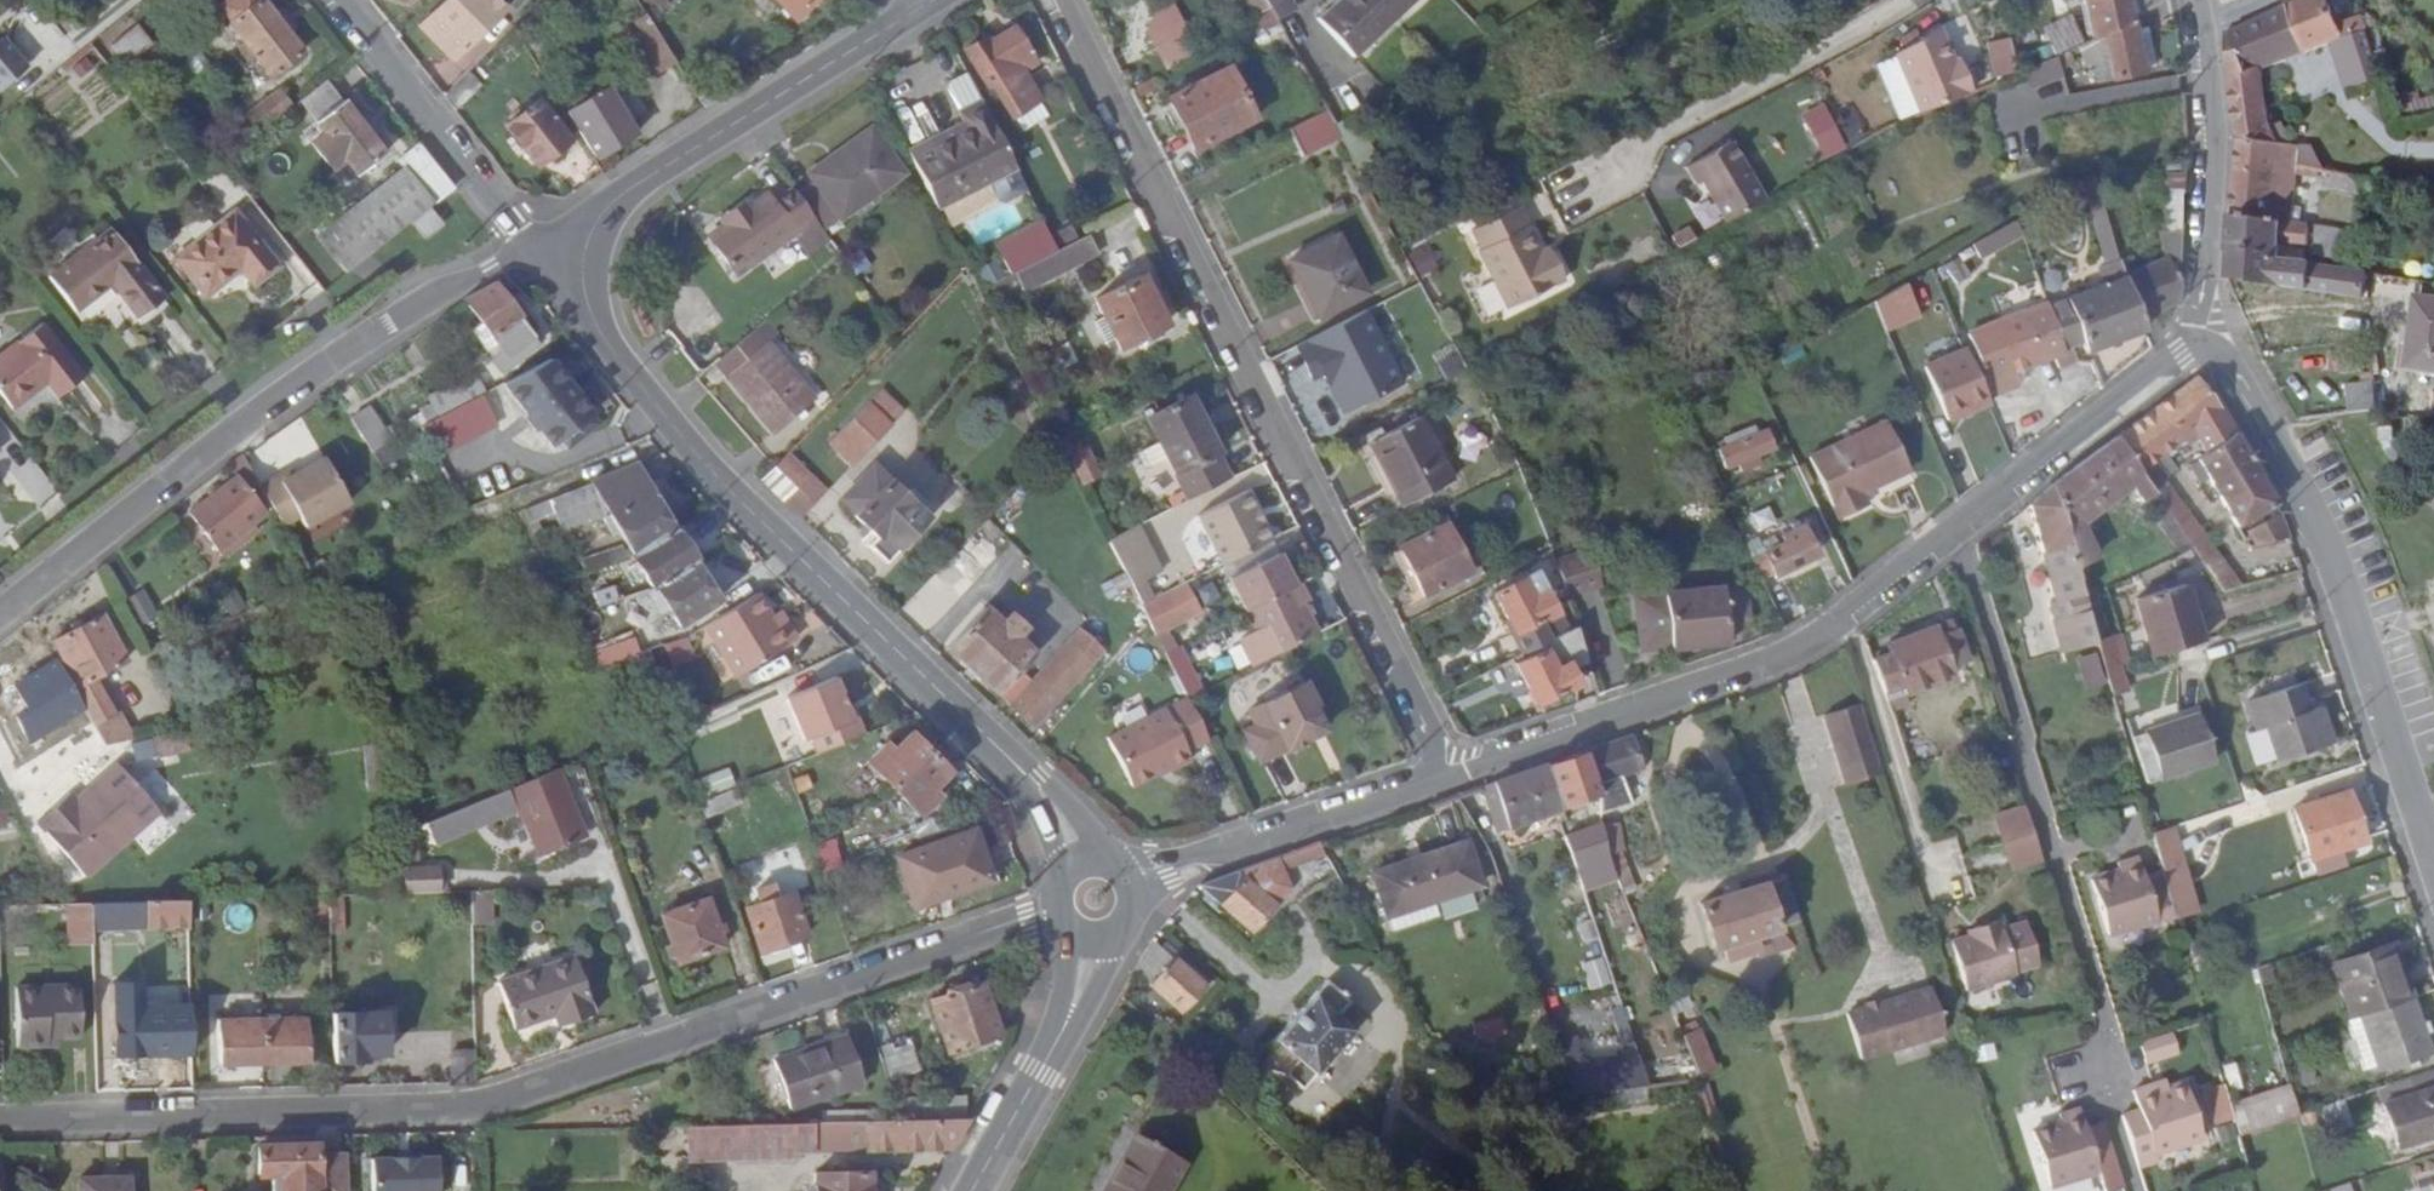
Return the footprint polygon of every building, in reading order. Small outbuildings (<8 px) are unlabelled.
[(305,49),(268,2),(265,4),(262,0),(238,0),(225,10),(236,24),(233,27),(245,42),(239,46),(243,53),(251,49),(270,76),(305,49)] [(427,27),(458,62),(512,13),(501,0),(466,0),(463,3),(460,0),(457,0),(427,27)] [(800,21),(817,3),(814,0),(779,0),(800,21)] [(1248,5),(1259,22),(1272,16),(1270,11),(1264,0),(1250,0),(1248,5)] [(1270,11),(1291,0),(1264,0),(1270,11)] [(1425,0),(1352,0),(1319,31),(1353,68),(1425,0)] [(2096,45),(2133,28),(2127,0),(2085,0),(2096,45)] [(2171,9),(2169,0),(2134,0),(2139,23),(2171,9)] [(2338,47),(2378,30),(2374,15),(2345,25),(2334,0),(2328,0),(2297,9),(2314,57),(2338,47)] [(2273,69),(2273,72),(2314,57),(2297,9),(2270,23),(2257,30),(2248,33),(2233,38),(2235,57),(2244,54),(2256,75),(2273,69)] [(2049,52),(2077,41),(2067,14),(2038,26),(2049,52)] [(1155,34),(1160,42),(1186,28),(1181,17),(1164,26),(1155,34)] [(1264,27),(1270,38),(1281,31),(1276,23),(1276,20),(1264,27)] [(680,65),(658,27),(637,40),(659,78),(680,65)] [(1168,59),(1196,46),(1186,28),(1160,42),(1168,59)] [(2135,39),(2133,28),(2096,45),(2079,54),(2087,73),(2096,72),(2101,93),(2144,83),(2144,77),(2135,39)] [(136,67),(161,48),(146,30),(121,48),(136,67)] [(2338,47),(2354,96),(2392,82),(2391,77),(2385,56),(2378,30),(2338,47)] [(1924,120),(1976,98),(1967,74),(1962,76),(1958,65),(1945,31),(1896,51),(1924,120)] [(996,50),(991,44),(973,55),(994,93),(997,91),(1020,126),(1047,109),(1028,79),(1044,70),(1022,34),(996,50)] [(2156,73),(2148,35),(2135,39),(2144,77),(2156,73)] [(4,95),(33,70),(8,41),(0,48),(0,91),(4,95)] [(2013,45),(1988,51),(1995,83),(2020,77),(2013,45)] [(1196,46),(1168,59),(1176,75),(1204,62),(1196,46)] [(77,81),(95,64),(81,48),(62,65),(77,81)] [(2405,74),(2399,53),(2385,56),(2391,77),(2405,74)] [(1924,120),(1897,54),(1878,62),(1904,128),(1924,120)] [(2244,54),(2235,57),(2245,146),(2291,148),(2281,129),(2273,72),(2273,69),(2256,75),(2244,54)] [(2063,77),(2072,73),(2066,60),(2057,65),(2063,77)] [(1962,76),(1967,74),(1963,63),(1958,65),(1962,76)] [(2028,96),(2036,94),(2065,82),(2063,77),(2057,65),(2021,80),(2028,96)] [(463,113),(491,84),(478,70),(451,98),(463,113)] [(1200,154),(1261,125),(1234,72),(1164,106),(1182,140),(1191,136),(1200,154)] [(637,128),(657,117),(634,78),(574,114),(601,161),(642,136),(637,128)] [(957,88),(954,95),(966,120),(991,108),(976,79),(957,88)] [(2042,107),(2074,102),(2065,82),(2036,94),(2042,107)] [(362,178),(389,158),(333,84),(299,111),(314,131),(322,124),(331,135),(316,147),(332,169),(335,166),(338,171),(350,162),(362,178)] [(248,115),(265,137),(297,112),(281,91),(248,115)] [(543,167),(575,144),(544,103),(512,128),(543,167)] [(1828,115),(1843,146),(1860,137),(1845,107),(1828,115)] [(917,158),(947,218),(1026,179),(991,108),(966,120),(972,131),(917,158)] [(1028,139),(1054,123),(1047,109),(1020,126),(1028,139)] [(1822,112),(1806,120),(1816,139),(1832,131),(1822,112)] [(1328,119),(1289,138),(1304,166),(1342,146),(1333,128),(1328,119)] [(805,197),(828,226),(833,233),(907,174),(877,133),(818,179),(822,185),(805,197)] [(443,206),(461,192),(417,137),(399,149),(443,206)] [(2245,146),(2237,222),(2297,229),(2305,180),(2313,182),(2316,172),(2308,170),(2311,155),(2296,154),(2296,150),(2291,148),(2245,146)] [(1730,227),(1768,205),(1735,147),(1690,173),(1700,190),(1706,186),(1730,227)] [(2316,172),(2327,176),(2330,176),(2323,153),(2311,155),(2308,170),(2316,172)] [(2165,228),(2184,230),(2187,159),(2166,162),(2165,228)] [(354,273),(375,258),(408,232),(420,224),(436,211),(440,208),(413,172),(325,237),(354,273)] [(2313,182),(2325,184),(2327,176),(2316,172),(2313,182)] [(2337,193),(2371,200),(2374,186),(2345,180),(2343,183),(2339,184),(2337,193)] [(2331,192),(2337,193),(2339,184),(2335,184),(2333,183),(2331,192)] [(828,226),(805,197),(803,195),(783,211),(774,199),(715,247),(743,282),(802,234),(808,243),(828,226)] [(2088,211),(2097,263),(2111,260),(2102,208),(2088,211)] [(432,240),(448,227),(436,211),(420,224),(432,240)] [(1520,211),(1471,235),(1480,254),(1478,255),(1506,313),(1563,285),(1551,259),(1542,263),(1539,256),(1527,231),(1529,230),(1520,211)] [(240,215),(232,221),(275,276),(283,270),(240,215)] [(275,276),(232,221),(179,262),(209,302),(246,275),(257,291),(275,276)] [(2237,222),(2236,261),(2285,266),(2285,264),(2285,251),(2313,252),(2316,231),(2297,229),(2237,222)] [(1048,223),(1004,245),(1019,276),(1064,254),(1048,223)] [(1976,258),(2017,240),(2010,225),(1969,243),(1976,258)] [(2153,322),(2179,312),(2184,230),(2165,228),(2164,248),(2160,249),(2166,267),(2125,284),(2144,328),(2154,325),(2153,322)] [(144,323),(171,302),(120,233),(58,280),(84,316),(120,290),(144,323)] [(2349,264),(2353,238),(2329,233),(2326,262),(2349,264)] [(1098,238),(1064,254),(1019,276),(997,288),(1001,296),(1026,282),(1033,294),(1107,256),(1098,238)] [(1418,277),(1434,267),(1420,245),(1404,255),(1418,277)] [(1318,324),(1365,300),(1337,246),(1290,269),(1318,324)] [(1551,259),(1547,252),(1539,256),(1542,263),(1551,259)] [(1936,269),(1949,287),(1968,274),(1955,256),(1936,269)] [(993,260),(972,269),(981,289),(1002,280),(993,260)] [(2146,340),(2144,328),(2125,284),(2117,260),(2106,264),(2114,290),(2048,315),(2058,349),(2069,348),(2072,356),(2083,351),(2088,363),(2146,340)] [(2285,266),(2236,261),(2234,267),(2286,273),(2285,266)] [(2234,287),(2278,293),(2367,303),(2372,279),(2286,273),(2234,267),(2234,287)] [(1124,354),(1169,331),(1145,283),(1099,306),(1124,354)] [(525,322),(526,320),(499,286),(464,305),(466,307),(502,357),(489,367),(499,382),(535,355),(528,346),(538,339),(525,322)] [(2433,373),(2433,305),(2425,304),(2422,327),(2408,326),(2407,344),(2420,345),(2417,371),(2433,373)] [(2022,322),(1969,343),(1987,391),(1988,390),(1993,403),(2021,392),(2016,379),(2055,363),(2060,375),(2077,368),(2072,356),(2069,348),(2058,349),(2048,315),(2022,322)] [(1404,391),(1366,316),(1298,353),(1315,386),(1325,381),(1346,422),(1404,391)] [(1899,320),(1884,327),(1890,340),(1905,333),(1899,320)] [(502,357),(478,324),(464,334),(489,367),(502,357)] [(87,385),(47,330),(0,365),(0,389),(18,413),(52,389),(62,402),(87,385)] [(780,440),(823,406),(762,334),(720,368),(780,440)] [(2420,345),(2407,344),(2402,378),(2433,381),(2433,373),(2417,371),(2420,345)] [(1437,392),(1467,376),(1454,349),(1424,366),(1437,392)] [(2386,370),(2383,350),(2375,351),(2377,358),(2378,370),(2386,370)] [(2332,354),(2333,364),(2363,360),(2362,351),(2332,354)] [(1968,359),(1923,377),(1944,430),(1989,412),(1968,359)] [(556,364),(510,390),(534,420),(531,422),(542,437),(545,435),(559,453),(600,421),(556,364)] [(435,409),(446,426),(488,403),(492,400),(483,382),(435,409)] [(2198,385),(2117,445),(2150,496),(2165,486),(2153,469),(2195,440),(2207,463),(2198,467),(2236,537),(2256,526),(2263,540),(2282,529),(2274,509),(2217,410),(2198,385)] [(2382,415),(2385,415),(2381,389),(2353,393),(2355,418),(2382,415)] [(888,441),(915,414),(891,390),(864,417),(888,441)] [(488,403),(446,426),(427,436),(442,463),(504,431),(488,403)] [(1193,404),(1150,424),(1161,446),(1140,457),(1147,473),(1169,463),(1177,478),(1189,504),(1191,507),(1232,486),(1219,459),(1193,404)] [(377,415),(360,426),(380,463),(400,452),(377,415)] [(837,444),(860,469),(888,441),(864,417),(837,444)] [(1456,489),(1423,423),(1386,441),(1395,457),(1382,463),(1407,513),(1456,489)] [(2385,447),(2404,446),(2403,423),(2384,424),(2385,447)] [(1886,427),(1807,463),(1834,528),(1869,512),(1865,505),(1873,502),(1871,497),(1910,479),(1886,427)] [(1776,452),(1770,434),(1718,457),(1726,474),(1776,452)] [(1382,463),(1395,457),(1386,441),(1374,448),(1382,463)] [(2117,445),(2054,493),(2074,568),(2096,562),(2085,531),(2135,495),(2144,508),(2154,502),(2150,496),(2117,445)] [(797,453),(778,472),(766,482),(807,521),(833,494),(816,477),(819,474),(797,453)] [(1079,458),(1076,453),(1068,456),(1085,489),(1103,481),(1091,453),(1079,458)] [(276,528),(262,508),(272,501),(271,498),(255,466),(240,478),(248,489),(200,523),(226,562),(234,557),(240,565),(263,549),(257,540),(276,528)] [(636,552),(641,561),(682,537),(645,468),(557,505),(561,519),(565,531),(573,529),(575,533),(593,525),(596,534),(611,527),(621,546),(630,541),(636,552)] [(924,498),(916,506),(881,468),(847,501),(862,516),(859,519),(880,541),(872,547),(890,565),(904,552),(903,550),(932,521),(927,516),(933,509),(924,498)] [(289,488),(271,498),(272,501),(282,517),(298,547),(359,515),(334,470),(304,487),(292,493),(289,488)] [(292,493),(304,487),(301,481),(289,488),(292,493)] [(2053,597),(2080,588),(2074,568),(2054,493),(2029,510),(2053,597)] [(1195,525),(1220,574),(1272,548),(1248,499),(1195,525)] [(2161,512),(2174,530),(2195,560),(2223,604),(2241,598),(2175,501),(2161,512)] [(532,515),(536,529),(561,519),(557,505),(532,515)] [(1736,531),(1755,572),(1761,586),(1813,562),(1807,551),(1818,546),(1812,530),(1766,550),(1762,543),(1752,547),(1743,528),(1736,531)] [(1425,604),(1474,578),(1450,529),(1399,556),(1425,604)] [(2163,538),(2181,562),(2191,556),(2174,530),(2163,538)] [(1163,578),(1140,533),(1113,547),(1136,592),(1163,578)] [(640,563),(657,595),(701,570),(703,567),(685,536),(682,537),(641,561),(640,563)] [(1280,563),(1272,548),(1220,574),(1228,589),(1280,563)] [(636,552),(586,568),(590,579),(640,563),(641,561),(636,552)] [(1558,570),(1565,594),(1603,589),(1594,558),(1558,570)] [(1280,563),(1228,589),(1244,622),(1297,597),(1280,563)] [(683,633),(725,607),(701,570),(657,595),(652,598),(659,611),(668,606),(683,633)] [(1528,659),(1543,650),(1569,638),(1540,580),(1499,600),(1528,659)] [(2066,606),(2084,600),(2080,588),(2053,597),(2056,608),(2066,606)] [(1174,632),(1205,617),(1191,589),(1146,611),(1159,640),(1174,632)] [(1568,605),(1604,595),(1603,589),(1565,594),(1568,605)] [(2139,604),(2155,661),(2204,647),(2188,590),(2139,604)] [(161,620),(147,591),(129,600),(142,629),(161,620)] [(1671,659),(1728,651),(1727,633),(1735,632),(1734,629),(1747,628),(1742,591),(1632,606),(1639,658),(1670,654),(1671,659)] [(623,595),(599,603),(604,614),(627,606),(623,595)] [(1297,597),(1244,622),(1267,667),(1319,642),(1305,612),(1310,609),(1302,595),(1297,597)] [(647,615),(643,600),(627,606),(604,614),(609,627),(647,615)] [(782,617),(773,623),(759,600),(709,632),(740,684),(800,647),(782,617)] [(2071,624),(2053,629),(2057,645),(2093,635),(2084,600),(2066,606),(2071,624)] [(1037,730),(1109,656),(1085,635),(1040,684),(1026,670),(1039,657),(1022,640),(1030,631),(1016,615),(1005,625),(991,612),(953,651),(1037,730)] [(80,691),(109,747),(139,741),(126,715),(120,718),(102,679),(132,666),(108,621),(62,646),(83,689),(80,691)] [(1159,640),(1170,657),(1182,652),(1174,632),(1159,640)] [(1590,675),(1578,633),(1569,638),(1543,650),(1547,657),(1519,672),(1538,712),(1580,691),(1575,680),(1590,675)] [(1889,660),(1873,668),(1888,712),(1957,687),(1948,663),(1966,656),(1959,635),(1941,642),(1939,634),(1885,653),(1889,660)] [(2057,645),(2063,664),(2098,654),(2097,647),(2093,635),(2057,645)] [(2098,654),(2106,676),(2127,669),(2119,640),(2097,647),(2098,654)] [(624,658),(627,666),(654,656),(650,643),(630,650),(631,655),(624,658)] [(673,666),(693,658),(688,644),(667,652),(673,666)] [(1187,650),(1182,652),(1170,657),(1192,702),(1193,705),(1209,696),(1187,650)] [(851,712),(839,684),(791,704),(809,747),(817,744),(823,759),(867,741),(861,724),(856,726),(851,712)] [(1319,711),(1321,710),(1312,687),(1268,707),(1288,753),(1294,759),(1312,750),(1313,744),(1330,737),(1319,711)] [(2302,721),(2298,710),(2306,708),(2302,692),(2250,709),(2259,737),(2268,735),(2280,770),(2333,753),(2322,715),(2310,718),(2302,721)] [(1192,756),(1213,746),(1201,721),(1193,705),(1192,702),(1112,740),(1136,789),(1174,771),(1175,775),(1196,765),(1192,756)] [(1883,779),(1862,709),(1827,720),(1848,790),(1883,779)] [(851,712),(856,726),(861,724),(855,711),(851,712)] [(2159,785),(2213,767),(2197,721),(2145,738),(2159,785)] [(898,801),(933,762),(913,741),(897,757),(889,750),(870,769),(898,801)] [(1645,775),(1633,742),(1587,758),(1597,803),(1600,823),(1632,812),(1622,783),(1645,775)] [(1587,758),(1549,772),(1564,815),(1597,803),(1587,758)] [(949,779),(933,762),(898,801),(918,823),(939,804),(932,796),(949,779)] [(103,884),(178,817),(131,764),(91,799),(87,794),(51,826),(103,884)] [(1564,815),(1549,772),(1487,794),(1501,837),(1519,832),(1564,815)] [(695,789),(701,805),(738,790),(732,774),(695,789)] [(563,775),(431,829),(439,849),(524,815),(544,863),(585,845),(572,815),(579,812),(563,775)] [(1461,809),(1478,803),(1476,797),(1457,804),(1461,809)] [(2347,801),(2294,819),(2315,883),(2345,873),(2340,859),(2364,851),(2347,801)] [(0,806),(0,835),(14,832),(11,814),(4,815),(3,806),(0,806)] [(592,843),(579,812),(572,815),(585,845),(592,843)] [(2003,853),(2033,844),(2025,820),(1995,830),(2003,853)] [(1617,831),(1601,833),(1605,868),(1624,865),(1617,831)] [(1567,846),(1574,880),(1605,868),(1601,833),(1567,846)] [(2199,918),(2175,833),(2154,839),(2163,874),(2166,882),(2170,898),(2173,909),(2177,924),(2199,918)] [(405,839),(407,867),(418,867),(417,835),(405,839)] [(828,836),(810,843),(819,867),(837,860),(828,836)] [(943,901),(993,883),(976,837),(900,865),(916,914),(943,904),(943,901)] [(2040,868),(2033,844),(2003,853),(2010,878),(2040,868)] [(1386,923),(1480,891),(1464,846),(1371,880),(1386,923)] [(1323,857),(1319,848),(1300,855),(1303,864),(1323,857)] [(2157,924),(2155,915),(2173,909),(2170,898),(2166,882),(2163,874),(2145,880),(2140,859),(2117,867),(2119,873),(2091,881),(2109,939),(2157,924)] [(1276,910),(1269,889),(1286,883),(1279,862),(1201,890),(1251,936),(1276,910)] [(445,874),(407,874),(408,900),(445,899),(445,874)] [(1276,910),(1291,894),(1286,883),(1269,889),(1276,910)] [(1750,944),(1798,930),(1783,886),(1699,910),(1712,955),(1718,953),(1723,967),(1754,959),(1750,944)] [(761,956),(808,941),(794,899),(781,904),(778,891),(761,897),(765,909),(748,913),(761,956)] [(500,929),(500,898),(474,899),(475,928),(500,929)] [(350,913),(351,902),(334,901),(335,913),(350,913)] [(151,906),(152,933),(193,932),(192,905),(151,906)] [(680,969),(725,953),(709,905),(662,920),(672,949),(666,953),(669,964),(677,961),(680,969)] [(99,928),(136,927),(136,906),(100,907),(99,928)] [(76,908),(77,949),(99,949),(99,928),(100,907),(76,908)] [(336,938),(350,939),(350,913),(335,913),(336,938)] [(2003,938),(2000,930),(1977,937),(1979,943),(1970,946),(1952,951),(1968,1000),(2018,985),(2016,982),(2039,975),(2026,932),(2003,938)] [(1977,937),(1968,939),(1970,946),(1979,943),(1977,937)] [(1157,947),(1138,978),(1184,1017),(1206,992),(1157,947)] [(2391,951),(2333,970),(2352,1026),(2360,1024),(2410,1007),(2391,951)] [(561,1033),(599,1020),(578,960),(501,988),(518,1034),(559,1021),(561,1033)] [(1537,964),(1526,969),(1530,980),(1541,976),(1537,964)] [(950,1056),(1001,1039),(984,987),(934,1005),(950,1056)] [(55,1041),(86,1040),(86,988),(22,989),(23,1050),(55,1049),(55,1041)] [(1341,1025),(1354,1012),(1329,988),(1265,1058),(1290,1081),(1302,1069),(1314,1079),(1354,1037),(1341,1025)] [(1939,999),(1922,1004),(1919,996),(1852,1017),(1867,1062),(1950,1036),(1939,999)] [(2377,1079),(2427,1061),(2410,1007),(2360,1024),(2375,1072),(2377,1079)] [(869,1023),(885,1077),(915,1069),(898,1014),(869,1023)] [(124,1067),(182,1066),(181,1015),(123,1016),(124,1067)] [(1471,1021),(1476,1042),(1505,1035),(1500,1015),(1471,1021)] [(1605,1021),(1620,1068),(1614,1069),(1620,1097),(1624,1097),(1646,1095),(1620,1016),(1605,1021)] [(391,1018),(337,1018),(338,1068),(370,1069),(370,1060),(392,1060),(391,1018)] [(313,1071),(313,1024),(268,1026),(269,1072),(313,1071)] [(2361,1057),(2367,1075),(2375,1072),(2360,1024),(2352,1026),(2346,1028),(2356,1059),(2361,1057)] [(222,1072),(269,1072),(268,1026),(221,1027),(222,1072)] [(1674,1034),(1678,1043),(1693,1037),(1689,1028),(1674,1034)] [(874,1087),(856,1037),(785,1062),(801,1112),(874,1087)] [(1678,1043),(1692,1082),(1700,1080),(1709,1075),(1693,1037),(1678,1043)] [(1990,1039),(1968,1042),(1970,1061),(1993,1057),(1990,1039)] [(1586,1072),(1579,1044),(1553,1049),(1571,1103),(1620,1097),(1614,1069),(1586,1072)] [(2179,1065),(2173,1045),(2141,1055),(2147,1075),(2179,1065)] [(458,1089),(480,1089),(479,1055),(456,1056),(458,1089)] [(2379,1096),(2398,1155),(2433,1144),(2433,1078),(2379,1096)] [(1692,1082),(1695,1089),(1704,1116),(1711,1114),(1700,1080),(1692,1082)] [(2288,1093),(2230,1111),(2238,1140),(2296,1122),(2288,1093)] [(1625,1111),(1653,1108),(1651,1094),(1646,1095),(1624,1097),(1625,1111)] [(1541,1110),(1542,1106),(1542,1102),(1538,1097),(1531,1097),(1526,1101),(1526,1108),(1531,1111),(1536,1111),(1541,1110)] [(2142,1125),(2124,1130),(2134,1162),(2140,1181),(2159,1175),(2156,1166),(2205,1150),(2190,1098),(2161,1106),(2158,1097),(2136,1104),(2142,1125)] [(896,1118),(897,1127),(935,1125),(935,1113),(896,1114),(896,1118)] [(873,1128),(897,1127),(896,1118),(872,1119),(873,1128)] [(2087,1141),(2082,1122),(2059,1128),(2061,1136),(2034,1145),(2048,1190),(2066,1190),(2099,1180),(2102,1190),(2122,1190),(2117,1174),(2105,1135),(2087,1141)] [(935,1125),(897,1127),(873,1128),(688,1132),(689,1166),(796,1163),(796,1159),(811,1157),(811,1153),(867,1151),(868,1156),(953,1154),(969,1125),(944,1125),(935,1125)] [(1185,1165),(1139,1137),(1106,1190),(1170,1190),(1185,1165)] [(346,1163),(321,1163),(321,1151),(260,1153),(259,1182),(275,1182),(275,1190),(348,1190),(346,1163)] [(375,1164),(375,1190),(441,1190),(441,1163),(375,1164)] [(862,1177),(814,1178),(815,1190),(862,1190),(862,1177)] [(134,1179),(81,1180),(81,1190),(134,1190),(134,1179)] [(690,1180),(667,1180),(667,1190),(690,1190),(690,1180)] [(712,1181),(690,1180),(690,1190),(712,1190),(712,1181)]
